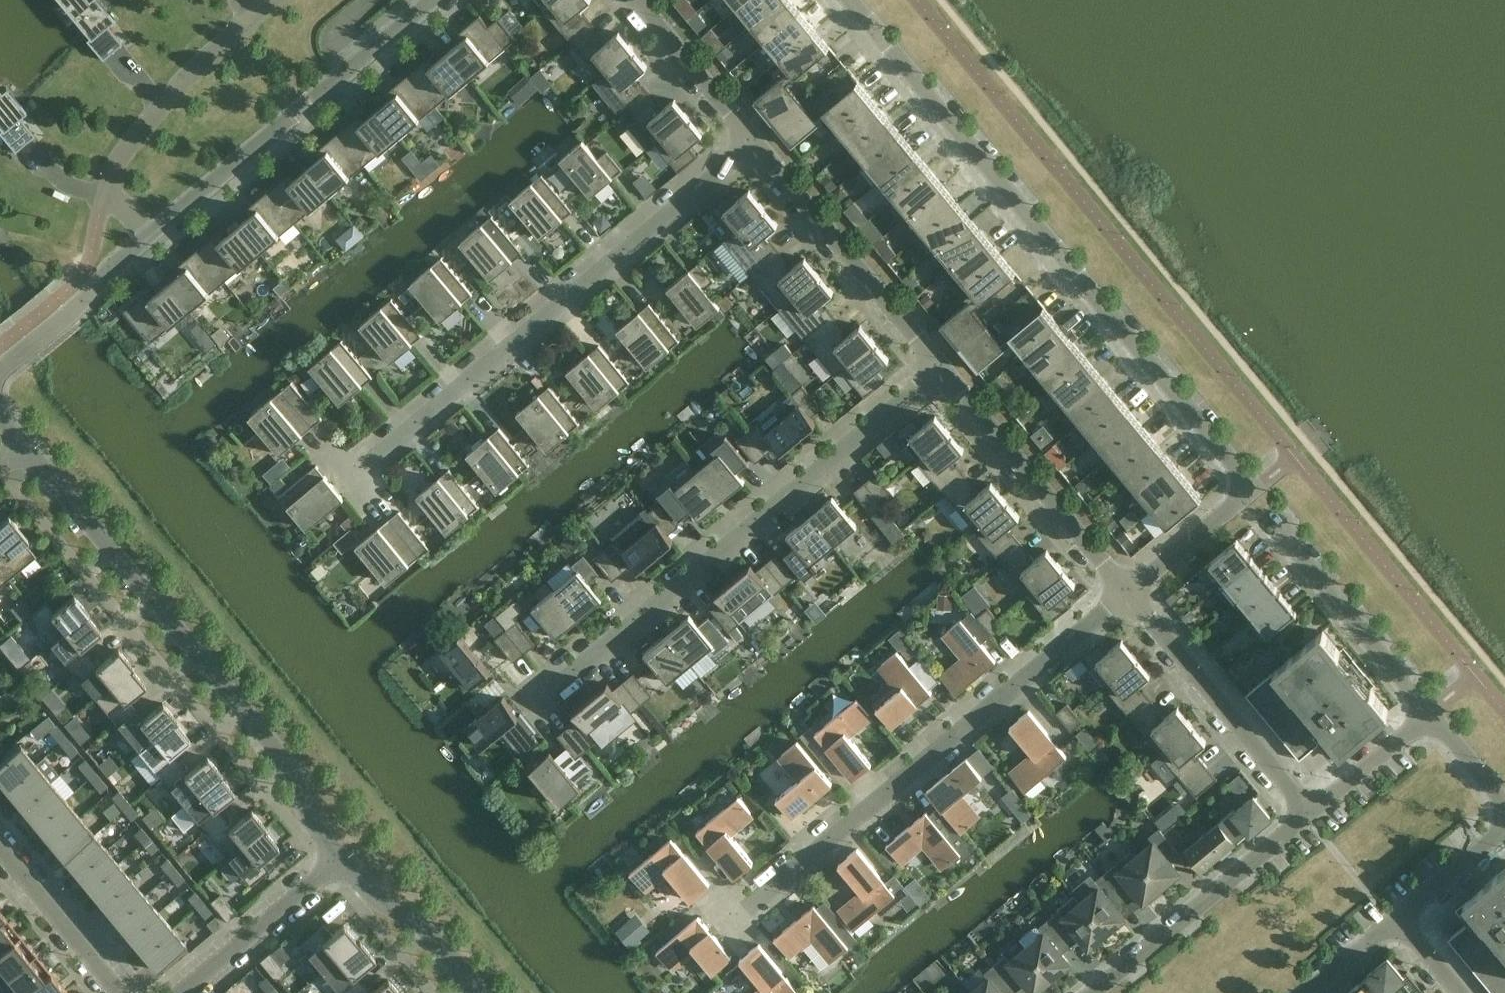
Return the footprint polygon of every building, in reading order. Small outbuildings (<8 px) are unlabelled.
[(102,60),(122,43),(106,25),(112,20),(113,22),(115,21),(97,0),(58,0),(89,38),(86,40),(102,60)] [(545,9),(556,0),(540,0),(546,7),(544,9),(545,9)] [(573,43),(594,26),(585,16),(584,17),(579,10),(591,0),(556,0),(545,9),(545,10),(547,8),(565,30),(563,32),(573,43)] [(601,2),(615,12),(624,0),(603,0),(601,2)] [(751,25),(781,0),(746,0),(737,8),(751,25)] [(766,42),(801,13),(791,0),(781,0),(751,25),(766,42)] [(766,42),(780,59),(815,30),(801,13),(766,42)] [(480,15),(479,16),(506,49),(517,39),(499,18),(489,26),(480,15)] [(506,49),(479,16),(455,36),(456,37),(457,37),(461,42),(449,52),(471,78),(490,61),(489,59),(503,47),(505,49),(506,49)] [(600,76),(600,77),(633,49),(625,39),(622,42),(617,36),(620,33),(619,32),(606,43),(601,37),(602,36),(594,26),(573,43),(582,55),(584,53),(602,75),(600,76)] [(815,30),(780,59),(795,77),(830,48),(815,30)] [(619,99),(628,110),(649,93),(641,83),(640,84),(635,78),(648,67),(639,56),(636,58),(631,52),(634,50),(633,49),(600,77),(601,77),(603,76),(621,97),(619,99)] [(433,55),(409,75),(435,107),(436,106),(434,104),(449,92),(451,94),(471,78),(449,52),(437,62),(433,57),(433,56),(433,55)] [(391,100),(379,110),(401,136),(420,119),(419,117),(433,105),(435,107),(409,75),(385,94),(386,95),(387,95),(391,100)] [(755,101),(773,123),(801,100),(782,78),(755,101)] [(823,111),(837,128),(872,98),(858,82),(823,111)] [(15,152),(34,135),(19,116),(25,112),(26,113),(27,112),(6,86),(1,91),(0,90),(0,127),(2,129),(0,131),(0,134),(15,152)] [(658,103),(649,93),(628,110),(635,119),(628,124),(649,149),(656,144),(689,117),(681,107),(678,109),(673,103),(676,101),(675,99),(662,110),(656,104),(658,103)] [(837,128),(852,146),(887,117),(872,98),(837,128)] [(801,100),(773,123),(792,146),(820,123),(801,100)] [(363,113),(339,132),(366,165),(366,164),(364,162),(379,150),(381,152),(401,136),(379,110),(367,119),(363,114),(363,113)] [(690,117),(689,117),(656,144),(656,145),(658,143),(671,158),(669,160),(679,172),(700,154),(699,153),(698,154),(690,145),(703,134),(695,123),(692,126),(687,120),(690,117)] [(852,146),(866,163),(902,134),(887,117),(852,146)] [(321,158),(309,168),(330,194),(350,177),(349,175),(363,163),(365,165),(366,165),(339,132),(315,152),(316,153),(317,153),(321,158)] [(866,163),(880,181),(916,151),(902,134),(866,163)] [(613,178),(598,159),(583,141),(562,158),(588,190),(591,196),(613,178)] [(608,151),(598,159),(613,178),(623,170),(608,151)] [(880,181),(895,198),(930,168),(916,151),(880,181)] [(293,171),(269,190),(296,223),(296,222),(294,220),(309,208),(311,210),(330,194),(309,168),(297,177),(293,172),(293,171)] [(895,198),(909,215),(945,186),(930,168),(895,198)] [(613,180),(619,191),(631,184),(625,173),(613,180)] [(542,174),(533,182),(563,219),(573,211),(542,174)] [(563,219),(533,182),(512,200),(538,231),(541,238),(563,219)] [(909,215),(923,232),(959,203),(945,186),(909,215)] [(731,234),(731,235),(764,207),(756,197),(753,200),(748,194),(751,191),(750,190),(736,201),(729,192),(730,190),(729,189),(708,207),(718,218),(720,217),(732,233),(731,234)] [(251,216),(239,225),(261,252),(280,235),(279,233),(293,221),(295,223),(296,223),(269,190),(245,210),(246,211),(247,211),(251,216)] [(862,198),(871,213),(883,206),(875,191),(862,198)] [(923,232),(938,250),(973,220),(959,203),(923,232)] [(724,241),(751,274),(780,251),(772,241),(770,242),(765,235),(778,224),(769,214),(767,216),(762,210),(764,208),(764,207),(731,235),(724,241)] [(492,216),(483,224),(513,261),(523,253),(492,216)] [(938,250),(952,267),(987,237),(973,220),(938,250)] [(513,261),(483,224),(462,241),(488,273),(491,279),(513,261)] [(223,229),(199,248),(226,281),(226,280),(224,278),(239,266),(241,268),(261,252),(239,225),(227,235),(223,230),(223,229)] [(952,267),(966,284),(1002,255),(987,237),(952,267)] [(542,240),(535,250),(547,258),(554,248),(542,240)] [(181,274),(169,283),(191,310),(210,293),(209,291),(223,279),(225,281),(226,281),(199,248),(175,268),(176,269),(177,269),(181,274)] [(751,274),(779,308),(820,274),(811,264),(809,267),(804,261),(806,258),(805,257),(792,268),(787,262),(788,261),(780,251),(751,274)] [(1002,255),(966,284),(981,302),(1017,273),(1002,255)] [(442,257),(433,265),(463,302),(473,294),(442,257)] [(673,259),(652,273),(660,285),(681,270),(673,259)] [(700,262),(690,270),(705,289),(715,281),(700,262)] [(463,302),(433,265),(412,282),(438,314),(441,321),(463,302)] [(721,307),(705,289),(690,270),(668,288),(673,293),(700,324),(721,307)] [(779,308),(807,341),(836,318),(827,308),(826,309),(821,302),(834,292),(825,281),(822,283),(817,277),(820,275),(820,274),(779,308)] [(191,310),(169,283),(157,293),(153,288),(153,287),(124,310),(151,343),(160,335),(158,333),(169,324),(171,326),(191,310)] [(392,298),(383,307),(413,343),(423,335),(392,298)] [(650,303),(640,311),(671,348),(680,340),(650,303)] [(941,326),(960,348),(987,325),(969,303),(941,326)] [(1007,368),(1024,354),(1059,324),(1044,306),(1009,336),(1001,342),(1006,348),(997,356),(1007,368)] [(413,343),(383,307),(362,324),(388,356),(391,362),(413,343)] [(671,348),(640,311),(618,330),(623,334),(649,366),(671,348)] [(242,317),(232,321),(237,335),(247,331),(242,317)] [(835,375),(842,369),(875,341),(867,332),(864,334),(859,328),(862,326),(861,324),(848,335),(843,329),(844,328),(836,318),(807,341),(835,375)] [(217,343),(200,322),(190,330),(207,351),(217,343)] [(1024,354),(1038,371),(1073,342),(1059,324),(1024,354)] [(987,325),(960,348),(978,371),(997,356),(1006,348),(1001,342),(987,325)] [(220,343),(229,336),(224,328),(220,328),(213,334),(220,343)] [(342,340),(333,348),(363,385),(373,377),(342,340)] [(875,341),(842,369),(843,369),(845,368),(857,383),(855,385),(865,397),(887,379),(885,378),(884,379),(877,370),(890,359),(881,348),(878,350),(873,344),(876,342),(875,341)] [(1038,371),(1052,388),(1088,359),(1073,342),(1038,371)] [(600,345),(590,353),(620,390),(630,382),(600,345)] [(363,385),(333,348),(312,365),(338,397),(341,404),(363,385)] [(620,390),(590,353),(567,371),(573,375),(599,407),(620,390)] [(1052,388),(1067,405),(1102,376),(1088,359),(1052,388)] [(1067,405),(1081,423),(1116,393),(1102,376),(1067,405)] [(292,381),(283,389),(313,426),(323,418),(292,381)] [(803,385),(792,394),(811,417),(822,408),(818,404),(819,404),(803,385)] [(549,386),(540,394),(570,431),(580,423),(549,386)] [(313,426),(283,389),(251,416),(277,448),(280,454),(313,426)] [(1081,423),(1095,440),(1131,411),(1116,393),(1081,423)] [(570,431),(540,394),(517,413),(523,417),(549,449),(570,431)] [(816,423),(811,417),(792,394),(774,408),(783,419),(767,432),(759,423),(759,422),(759,421),(747,430),(766,454),(776,445),(782,451),(816,423)] [(1095,440),(1109,457),(1145,428),(1131,411),(1095,440)] [(917,459),(950,432),(942,422),(939,424),(934,418),(937,416),(936,415),(923,426),(915,416),(916,415),(915,414),(894,432),(904,443),(906,442),(919,457),(917,459)] [(1057,440),(1070,430),(1060,416),(1046,426),(1057,440)] [(332,423),(277,461),(286,474),(324,449),(323,447),(341,435),(332,423)] [(499,428),(490,436),(520,473),(530,465),(499,428)] [(1109,457),(1124,474),(1159,445),(1145,428),(1109,457)] [(766,454),(747,430),(736,440),(752,459),(752,458),(756,462),(766,454)] [(936,482),(945,493),(966,476),(958,465),(957,466),(951,460),(965,449),(956,439),(953,441),(948,435),(951,433),(950,432),(917,459),(918,460),(919,458),(937,480),(936,482)] [(694,465),(693,465),(722,500),(735,489),(735,490),(745,482),(737,472),(748,463),(749,464),(750,463),(727,435),(726,436),(727,437),(712,450),(717,456),(712,460),(699,471),(694,465)] [(520,473),(490,436),(467,454),(473,458),(499,490),(520,473)] [(1075,436),(1062,442),(1070,460),(1083,455),(1075,436)] [(1124,474),(1138,492),(1173,462),(1159,445),(1124,474)] [(430,456),(419,463),(425,474),(436,467),(430,456)] [(1138,492),(1152,509),(1188,480),(1173,462),(1138,492)] [(280,496),(306,528),(338,501),(344,498),(317,465),(280,496)] [(722,500),(693,465),(693,466),(698,472),(684,483),(684,482),(676,489),(671,484),(659,494),(680,520),(692,510),(699,519),(708,512),(722,500)] [(388,475),(406,499),(416,492),(398,468),(388,475)] [(449,469),(440,477),(470,514),(480,506),(449,469)] [(876,473),(865,482),(884,505),(895,496),(879,477),(876,473)] [(972,526),(973,527),(1006,499),(998,489),(995,492),(990,486),(993,483),(992,482),(979,493),(973,487),(975,486),(966,476),(945,493),(955,504),(956,503),(974,525),(972,526)] [(470,514),(440,477),(417,496),(423,500),(449,532),(470,514)] [(1188,480),(1152,509),(1167,527),(1203,497),(1188,480)] [(884,505),(865,482),(854,491),(857,495),(873,514),(884,505)] [(824,505),(811,516),(840,550),(835,544),(848,534),(857,526),(833,497),(824,504),(824,505)] [(991,549),(1001,560),(1022,543),(1014,533),(1012,534),(1007,527),(1020,517),(1011,506),(1009,508),(1004,502),(1007,500),(1006,499),(973,527),(975,526),(993,547),(991,549)] [(650,513),(657,522),(658,522),(669,535),(679,526),(676,522),(676,521),(660,502),(648,512),(649,513),(650,513)] [(399,511),(390,519),(420,556),(430,548),(399,511)] [(0,555),(0,570),(8,579),(36,556),(24,542),(28,539),(8,515),(0,522),(0,550),(2,553),(0,555)] [(840,550),(811,516),(797,527),(787,535),(796,545),(784,555),(807,582),(808,581),(806,578),(819,568),(814,562),(821,557),(820,556),(834,545),(839,551),(840,550)] [(1025,518),(1014,527),(1032,547),(1042,538),(1025,518)] [(420,556),(390,519),(357,546),(362,550),(388,582),(420,556)] [(870,549),(885,537),(872,521),(857,532),(870,549)] [(616,540),(604,549),(624,571),(634,563),(639,569),(644,565),(658,553),(658,554),(674,541),(669,535),(658,522),(657,522),(639,537),(639,538),(627,548),(623,550),(616,541),(616,540)] [(337,540),(344,548),(357,538),(350,530),(337,540)] [(1205,567),(1220,585),(1250,560),(1235,542),(1205,567)] [(1028,593),(1029,594),(1062,566),(1053,557),(1051,559),(1046,553),(1048,551),(1047,549),(1034,560),(1029,554),(1030,553),(1022,543),(1001,560),(1010,572),(1012,570),(1030,592),(1028,593)] [(624,571),(604,549),(593,558),(609,577),(613,581),(624,571)] [(777,554),(766,563),(785,586),(796,577),(780,558),(777,554)] [(551,583),(551,584),(579,618),(593,607),(593,608),(603,600),(588,582),(599,573),(584,555),(572,564),(577,571),(556,589),(551,583)] [(1220,585),(1235,603),(1264,578),(1250,560),(1220,585)] [(716,594),(721,600),(732,613),(733,612),(750,597),(762,587),(766,584),(774,594),(773,594),(774,595),(785,586),(766,563),(756,571),(751,565),(746,569),(746,570),(732,581),(716,594)] [(1062,566),(1029,594),(1031,593),(1044,608),(1042,610),(1052,622),(1073,604),(1072,603),(1070,604),(1063,595),(1076,584),(1067,573),(1064,575),(1059,570),(1062,567),(1062,566)] [(8,579),(0,570),(0,586),(8,579)] [(1235,603),(1249,620),(1279,595),(1264,578),(1235,603)] [(579,618),(551,584),(550,584),(555,589),(533,608),(557,637),(566,630),(565,630),(579,618)] [(1167,598),(1172,604),(1186,593),(1181,587),(1167,598)] [(27,617),(50,644),(88,612),(73,595),(54,611),(46,602),(52,597),(52,596),(27,617)] [(1279,595),(1249,620),(1264,638),(1294,614),(1279,595)] [(732,613),(721,600),(711,609),(714,613),(730,632),(742,622),(741,621),(740,621),(733,612),(732,613)] [(998,605),(1007,623),(1016,619),(1007,601),(998,605)] [(988,607),(977,617),(991,634),(992,635),(1003,625),(988,607)] [(50,644),(72,671),(90,655),(83,646),(100,631),(86,615),(88,613),(88,612),(50,644)] [(682,623),(667,635),(696,669),(697,669),(692,663),(705,652),(710,649),(714,654),(729,642),(731,645),(732,644),(709,617),(699,626),(690,615),(681,623),(682,623)] [(991,634),(977,617),(967,625),(961,619),(946,632),(965,655),(941,675),(956,694),(996,660),(981,642),(991,634)] [(517,620),(506,629),(525,653),(536,644),(532,640),(533,640),(517,620)] [(30,656),(39,649),(23,627),(14,634),(30,656)] [(525,653),(506,629),(495,638),(510,658),(511,657),(514,661),(525,653)] [(1323,630),(1248,693),(1301,758),(1336,729),(1343,738),(1356,728),(1359,732),(1358,733),(1359,734),(1389,710),(1371,688),(1369,690),(1338,653),(1341,652),(1323,630)] [(460,634),(441,650),(471,687),(491,671),(460,634)] [(696,669),(667,635),(654,646),(654,645),(644,653),(669,683),(678,675),(677,675),(691,664),(696,670),(696,669)] [(1271,636),(1262,645),(1270,653),(1254,669),(1261,676),(1286,651),(1271,636)] [(1103,684),(1137,657),(1128,647),(1125,649),(1121,643),(1123,641),(1122,640),(1109,651),(1101,641),(1103,640),(1102,639),(1080,656),(1090,668),(1092,667),(1105,682),(1103,684)] [(641,646),(625,653),(631,667),(647,660),(641,646)] [(72,671),(94,697),(132,666),(118,648),(98,665),(90,655),(72,671)] [(877,707),(892,726),(932,693),(897,651),(882,664),(901,687),(877,707)] [(1122,706),(1131,718),(1153,700),(1144,690),(1143,691),(1138,685),(1151,674),(1142,663),(1139,666),(1134,660),(1137,657),(1103,684),(1104,685),(1106,683),(1124,705),(1122,706)] [(94,697),(116,724),(135,709),(127,700),(145,685),(131,668),(133,667),(132,666),(94,697)] [(634,672),(623,681),(642,704),(653,695),(638,676),(637,676),(634,672)] [(573,712),(579,718),(598,741),(599,740),(598,739),(598,740),(590,730),(607,716),(607,715),(619,705),(620,705),(623,703),(631,712),(630,713),(631,714),(642,704),(623,681),(613,690),(608,683),(603,687),(603,688),(589,699),(573,712)] [(467,727),(483,747),(519,717),(504,697),(467,727)] [(815,733),(853,779),(872,763),(847,733),(870,714),(857,698),(815,733)] [(1159,751),(1192,724),(1184,714),(1181,716),(1176,711),(1179,708),(1178,707),(1165,718),(1160,711),(1161,710),(1153,700),(1131,718),(1141,729),(1143,728),(1161,749),(1159,751)] [(116,724),(138,751),(177,720),(162,702),(143,718),(135,709),(116,724)] [(1057,713),(1071,731),(1083,721),(1068,703),(1057,713)] [(1013,775),(1025,791),(1067,756),(1029,710),(1010,726),(1036,756),(1013,775)] [(598,741),(579,718),(569,727),(588,749),(598,741)] [(138,751),(161,778),(179,763),(171,753),(189,739),(175,722),(177,720),(138,751)] [(49,730),(60,744),(67,738),(56,724),(49,730)] [(1217,778),(1208,767),(1196,752),(1194,754),(1193,752),(1207,741),(1198,731),(1195,733),(1190,727),(1193,725),(1192,724),(1159,751),(1160,752),(1161,750),(1179,772),(1178,774),(1196,797),(1219,778),(1218,777),(1217,778)] [(588,749),(569,727),(558,735),(561,739),(561,740),(570,750),(577,759),(581,755),(588,749)] [(67,738),(60,744),(71,757),(78,751),(67,738)] [(777,798),(792,816),(832,783),(798,741),(782,754),(801,777),(777,798)] [(5,789),(35,763),(20,745),(0,762),(0,783),(5,789)] [(125,746),(114,755),(124,767),(135,758),(125,746)] [(192,748),(179,756),(185,767),(199,759),(192,748)] [(531,768),(562,804),(581,788),(576,782),(592,768),(581,755),(577,759),(570,750),(558,760),(550,752),(531,768)] [(161,778),(183,805),(221,773),(207,756),(187,772),(179,763),(161,778)] [(927,790),(962,832),(977,819),(958,796),(983,776),(967,757),(927,790)] [(78,765),(89,779),(96,773),(85,760),(78,765)] [(5,789),(19,806),(50,781),(35,763),(5,789)] [(96,773),(89,779),(100,792),(107,786),(96,773)] [(183,805),(205,832),(224,816),(216,807),(234,792),(220,775),(222,774),(221,773),(183,805)] [(19,806),(34,824),(64,798),(50,781),(19,806)] [(112,797),(123,810),(130,804),(119,791),(112,797)] [(1234,809),(1219,821),(1235,841),(1249,830),(1251,832),(1271,815),(1254,795),(1236,810),(1234,809)] [(697,831),(735,877),(754,862),(728,831),(751,812),(739,797),(697,831)] [(34,824),(48,841),(79,816),(64,798),(34,824)] [(130,804),(123,810),(131,820),(138,814),(130,804)] [(205,832),(227,858),(265,827),(251,809),(231,826),(224,816),(205,832)] [(927,843),(946,866),(961,853),(927,812),(887,845),(902,863),(927,843)] [(1191,815),(1181,822),(1194,840),(1204,833),(1191,815)] [(48,841),(63,859),(93,834),(79,816),(48,841)] [(1235,841),(1219,821),(1185,849),(1202,869),(1235,841)] [(134,833),(143,843),(150,838),(141,827),(134,833)] [(265,827),(227,858),(250,886),(275,865),(274,865),(268,870),(260,860),(278,846),(264,829),(266,827),(265,827)] [(1153,842),(1136,856),(1163,888),(1162,887),(1180,872),(1172,862),(1181,854),(1159,828),(1149,837),(1153,842)] [(63,859),(75,874),(106,848),(93,834),(63,859)] [(150,838),(143,843),(151,854),(158,848),(150,838)] [(672,838),(630,873),(643,888),(666,869),(691,900),(710,884),(672,838)] [(75,874),(87,888),(118,863),(106,848),(75,874)] [(841,914),(854,929),(896,894),(858,848),(839,864),(864,894),(841,914)] [(1115,865),(1104,874),(1126,900),(1136,892),(1144,902),(1161,888),(1162,889),(1163,888),(1136,856),(1119,870),(1115,865)] [(160,865),(169,875),(176,869),(167,859),(160,865)] [(87,888),(100,903),(130,878),(118,863),(87,888)] [(1496,992),(1504,992),(1504,868),(1484,885),(1485,887),(1486,886),(1490,890),(1478,900),(1485,909),(1450,937),(1496,992)] [(176,869),(169,875),(177,885),(184,879),(176,869)] [(1072,891),(1075,895),(1075,894),(1108,933),(1108,932),(1125,917),(1117,907),(1126,900),(1104,874),(1095,881),(1090,876),(1072,891)] [(100,903),(113,920),(144,895),(130,878),(100,903)] [(188,898),(196,908),(203,902),(195,892),(188,898)] [(220,894),(210,902),(226,921),(236,913),(220,894)] [(1075,894),(1075,895),(1057,910),(1059,911),(1050,919),(1071,945),(1081,937),(1089,947),(1107,933),(1107,934),(1108,933),(1075,894)] [(113,920),(127,937),(158,911),(144,895),(113,920)] [(203,902),(196,908),(205,918),(212,913),(203,902)] [(790,957),(804,945),(822,968),(833,959),(834,959),(849,947),(815,905),(774,938),(790,957)] [(127,937),(141,953),(172,928),(158,911),(127,937)] [(643,943),(660,932),(648,912),(631,922),(643,943)] [(20,936),(5,917),(0,921),(0,952),(20,936)] [(206,924),(213,932),(222,925),(215,917),(206,924)] [(693,947),(713,972),(732,957),(699,917),(657,951),(670,967),(693,947)] [(1071,945),(1050,919),(1039,927),(1038,926),(1033,926),(1019,938),(1026,947),(1053,979),(1054,978),(1053,977),(1070,963),(1062,953),(1071,945)] [(299,945),(322,972),(360,941),(359,940),(357,942),(343,925),(326,940),(318,930),(324,925),(323,924),(299,945)] [(172,928),(141,953),(155,970),(186,945),(172,928)] [(7,978),(35,954),(20,936),(0,952),(0,970),(7,978)] [(339,992),(351,992),(362,984),(355,975),(374,958),(360,941),(322,972),(339,992)] [(289,943),(278,950),(290,970),(300,963),(289,943)] [(797,990),(759,944),(741,959),(766,990),(762,992),(793,992),(797,990)] [(1053,979),(1026,947),(1009,961),(1005,956),(995,964),(1016,991),(1026,983),(1034,992),(1052,978),(1053,979)] [(259,961),(276,981),(286,973),(269,953),(259,961)] [(19,992),(26,992),(51,973),(35,954),(7,978),(19,992)] [(1356,986),(1361,992),(1387,992),(1386,992),(1405,977),(1388,957),(1368,973),(1369,975),(1356,986)] [(972,992),(1013,992),(1016,991),(995,964),(984,973),(989,978),(972,992)] [(66,991),(51,973),(26,992),(64,992),(66,991)] [(266,992),(268,992),(274,988),(265,978),(259,983),(266,992)] [(388,979),(371,992),(400,992),(388,979)] [(362,984),(351,992),(370,992),(362,984)]
